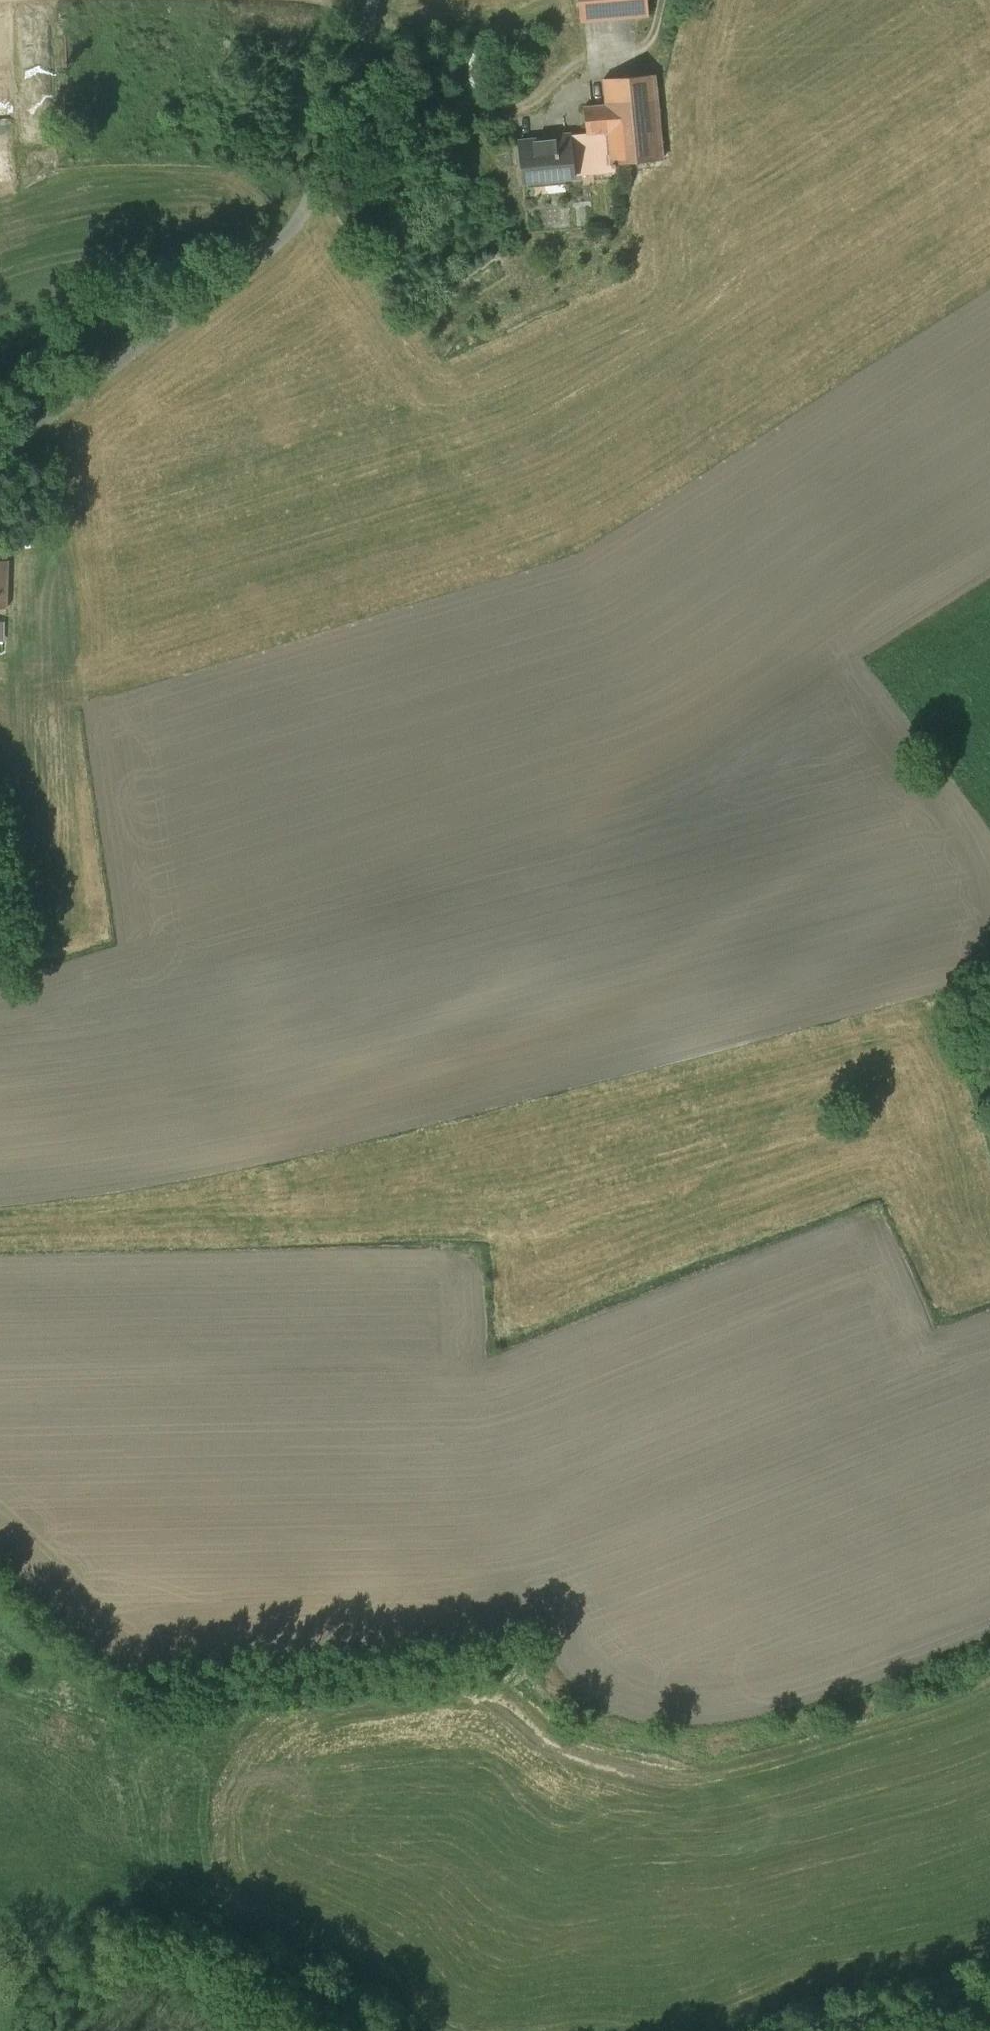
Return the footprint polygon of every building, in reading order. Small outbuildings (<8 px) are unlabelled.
[(582,27),(650,20),(648,0),(579,0),(582,27)] [(663,77),(605,83),(608,114),(588,116),(591,142),(577,143),(579,177),(672,167),(663,77)] [(522,137),(526,194),(580,190),(579,177),(577,143),(576,133),(522,137)]
